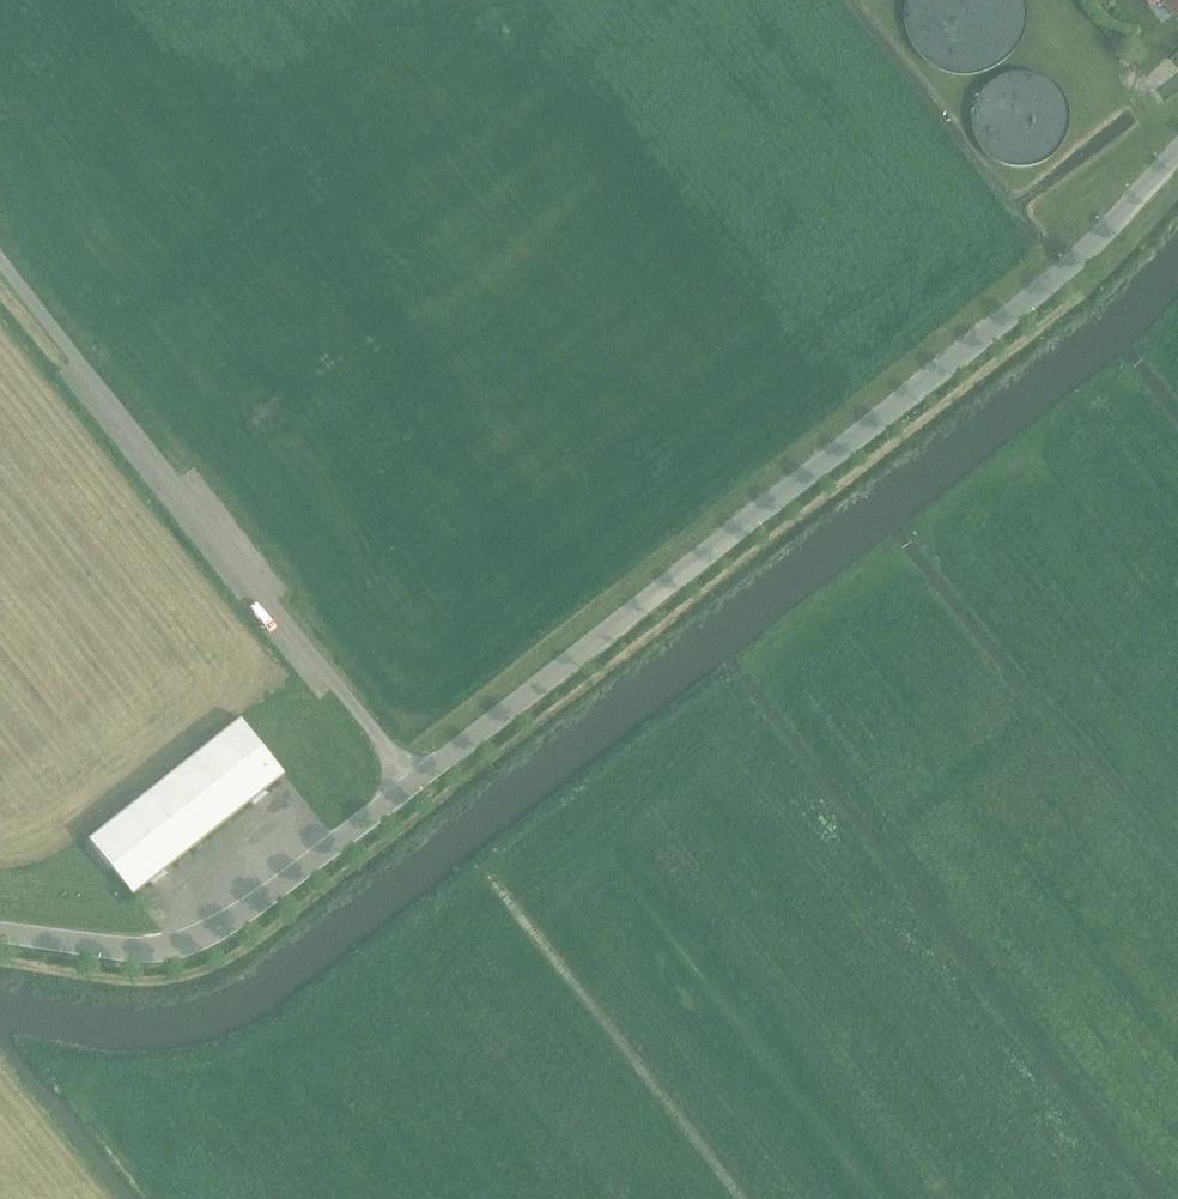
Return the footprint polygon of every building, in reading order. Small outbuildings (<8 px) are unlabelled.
[(1176,15),(1177,14),(1177,0),(1164,0),(1176,15)] [(90,837),(88,839),(112,869),(133,895),(284,775),(239,718),(90,837)]
